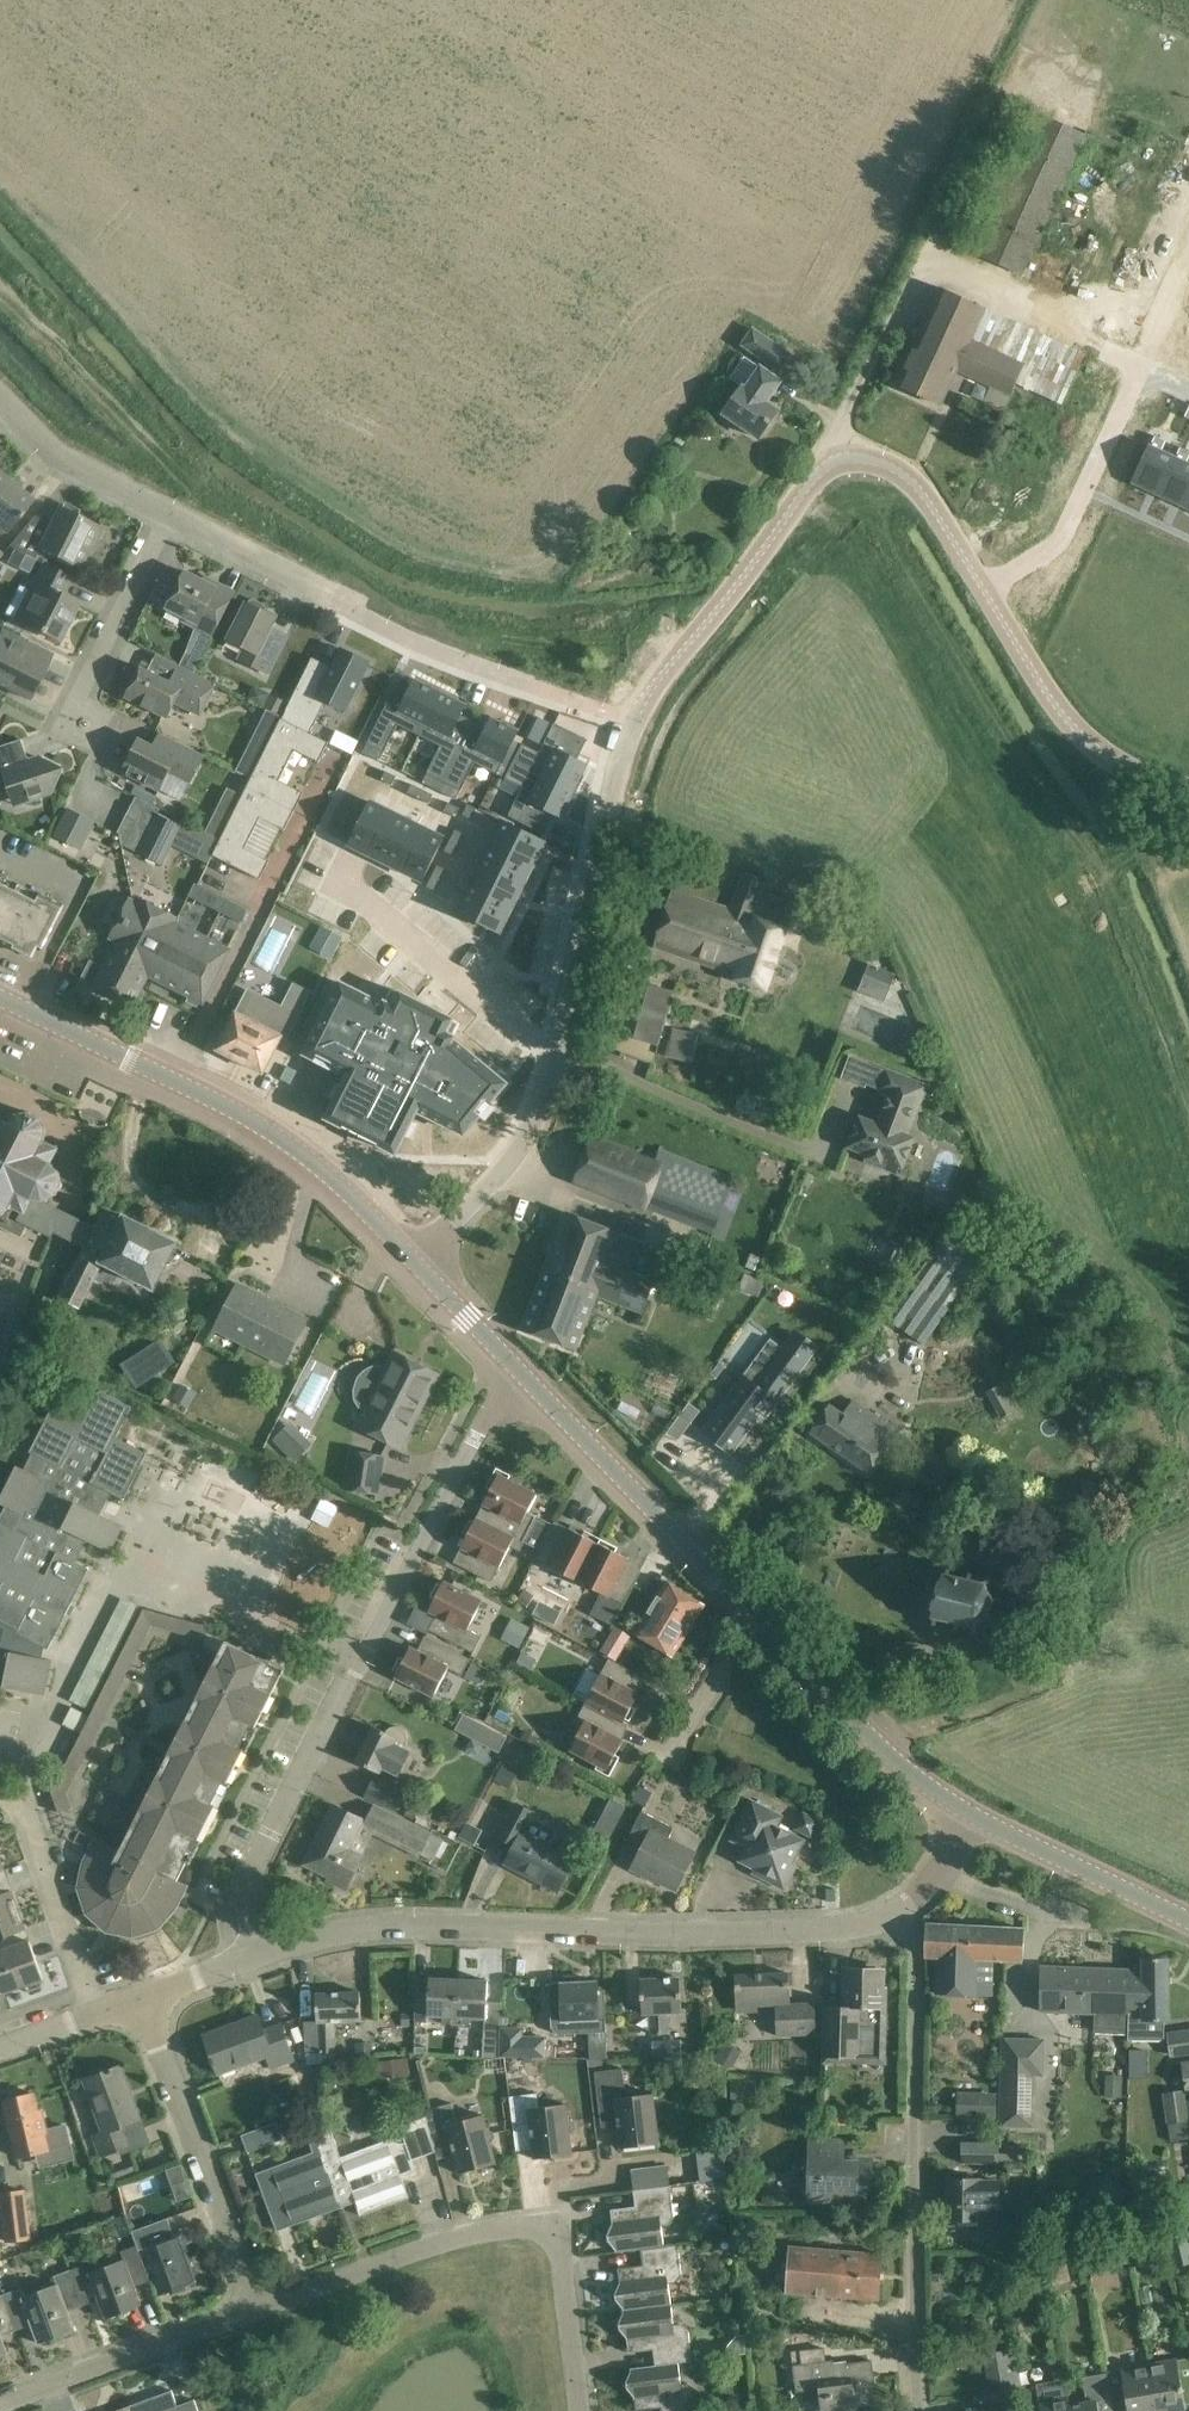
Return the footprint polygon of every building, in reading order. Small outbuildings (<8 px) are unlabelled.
[(970,254),(1021,276),(1084,135),(1033,113),(970,254)] [(1063,406),(1087,355),(986,308),(985,310),(941,290),(897,385),(940,405),(956,371),(1010,397),(1016,384),(1063,406)] [(753,328),(740,346),(780,374),(793,355),(753,328)] [(748,391),(743,388),(725,414),(760,438),(778,412),(766,404),(780,384),(762,371),(748,391)] [(1134,482),(1133,484),(1161,496),(1177,457),(1162,451),(1167,440),(1155,436),(1151,446),(1135,483),(1134,482)] [(1188,461),(1188,459),(1188,450),(1181,446),(1177,457),(1161,496),(1186,506),(1188,500),(1188,462),(1188,461)] [(9,480),(0,472),(0,491),(9,480)] [(9,480),(0,491),(0,535),(4,530),(6,531),(33,498),(9,480)] [(81,571),(102,530),(59,508),(41,544),(21,533),(9,546),(14,549),(35,560),(40,550),(81,571)] [(28,574),(35,560),(14,549),(7,563),(28,574)] [(42,563),(28,591),(14,618),(23,623),(59,641),(78,605),(63,598),(73,579),(42,563)] [(236,595),(186,570),(166,609),(183,618),(181,623),(213,639),(236,595)] [(246,603),(228,638),(245,647),(238,659),(267,673),(286,636),(272,628),(277,618),(264,612),(266,609),(265,605),(253,599),(250,601),(248,604),(246,603)] [(51,657),(2,633),(0,638),(0,686),(29,701),(51,657)] [(330,671),(311,661),(289,704),(282,718),(282,719),(310,733),(326,702),(345,712),(370,663),(341,649),(333,667),(330,671)] [(187,669),(195,673),(202,660),(186,652),(179,665),(182,667),(187,669)] [(195,673),(187,669),(182,667),(173,685),(140,668),(125,697),(168,719),(175,704),(200,717),(217,684),(195,673)] [(398,684),(368,744),(385,752),(398,725),(420,736),(442,690),(425,682),(424,685),(415,681),(411,690),(398,684)] [(442,690),(420,736),(441,746),(427,774),(444,782),(475,722),(462,715),(466,706),(458,702),(459,699),(442,690)] [(282,718),(289,704),(269,694),(262,707),(282,718)] [(267,711),(259,726),(274,734),(282,719),(267,711)] [(274,734),(248,787),(271,798),(280,781),(295,751),(319,763),(329,743),(310,733),(282,719),(274,734)] [(475,722),(444,782),(462,791),(475,763),(498,774),(506,757),(515,740),(520,729),(502,720),(500,724),(492,719),(488,728),(475,722)] [(523,744),(514,761),(577,793),(585,776),(582,774),(587,765),(579,761),(589,740),(555,723),(540,753),(523,744)] [(163,736),(155,750),(140,742),(124,773),(160,792),(169,776),(190,787),(205,758),(163,736)] [(515,740),(506,757),(514,761),(523,744),(515,740)] [(38,758),(32,760),(27,758),(23,743),(0,750),(0,784),(4,785),(8,784),(15,806),(51,796),(63,771),(38,758)] [(368,744),(363,753),(380,762),(385,752),(368,744)] [(506,757),(498,774),(506,779),(514,761),(506,757)] [(514,761),(506,779),(524,787),(509,817),(542,833),(552,813),(561,817),(565,808),(569,810),(577,793),(514,761)] [(397,777),(386,771),(382,780),(393,786),(397,777)] [(427,774),(424,781),(441,789),(444,782),(427,774)] [(444,782),(441,789),(458,798),(462,791),(444,782)] [(408,793),(419,799),(423,790),(412,784),(408,793)] [(295,811),(271,798),(248,787),(228,825),(221,840),(213,856),(236,868),(246,849),(261,818),(285,831),(295,811)] [(434,795),(423,790),(419,799),(429,804),(434,795)] [(371,802),(350,845),(369,854),(390,811),(371,802)] [(460,808),(449,802),(445,811),(456,817),(460,808)] [(477,808),(469,804),(463,815),(472,819),(477,808)] [(94,823),(66,809),(52,836),(80,850),(94,823)] [(390,811),(369,854),(387,863),(408,820),(390,811)] [(163,866),(183,827),(156,814),(137,853),(163,866)] [(221,840),(228,825),(213,818),(206,833),(221,840)] [(408,820),(387,863),(404,872),(426,829),(408,820)] [(503,821),(493,840),(536,861),(545,842),(503,821)] [(426,829),(404,872),(423,881),(445,839),(426,829)] [(456,830),(451,840),(460,845),(465,834),(456,830)] [(455,856),(460,845),(451,840),(446,851),(455,856)] [(493,840),(484,857),(527,879),(536,861),(493,840)] [(484,857),(476,875),(518,896),(527,879),(484,857)] [(439,865),(434,876),(442,881),(448,870),(439,865)] [(33,958),(38,947),(43,949),(66,905),(1,872),(0,872),(0,941),(33,958)] [(753,918),(766,881),(744,873),(731,911),(674,892),(655,947),(738,974),(736,979),(767,990),(787,929),(753,918)] [(476,875),(467,893),(509,914),(518,896),(476,875)] [(437,891),(442,881),(434,876),(428,887),(437,891)] [(208,890),(199,885),(196,883),(189,897),(202,903),(208,890)] [(467,893),(457,912),(500,933),(509,914),(467,893)] [(137,903),(130,900),(110,939),(116,943),(93,988),(132,1008),(148,978),(176,923),(178,920),(138,899),(137,903)] [(238,905),(227,899),(220,912),(231,918),(238,905)] [(238,905),(231,918),(242,923),(248,910),(238,905)] [(202,1006),(231,951),(176,923),(148,978),(202,1006)] [(323,925),(314,943),(334,954),(344,936),(323,925)] [(254,962),(273,971),(283,951),(263,942),(254,962)] [(875,962),(871,973),(898,983),(902,972),(875,962)] [(367,1138),(367,1139),(396,1154),(405,1136),(396,1131),(404,1116),(412,1121),(417,1111),(464,1136),(480,1117),(473,1110),(484,1097),(492,1103),(507,1084),(454,1039),(461,1024),(393,989),(384,1005),(341,983),(310,1043),(338,1057),(332,1069),(348,1077),(344,1086),(352,1091),(345,1106),(336,1101),(327,1119),(356,1134),(357,1132),(367,1138)] [(262,1073),(280,1038),(291,1044),(314,1000),(297,991),(287,1010),(265,999),(254,1022),(236,1013),(217,1049),(262,1073)] [(673,1028),(666,1056),(692,1063),(699,1035),(673,1028)] [(909,1136),(928,1087),(887,1071),(880,1091),(891,1096),(880,1125),(860,1117),(848,1148),(870,1157),(867,1163),(892,1172),(894,1166),(904,1170),(916,1139),(909,1136)] [(73,1241),(83,1222),(45,1203),(57,1196),(62,1184),(60,1172),(51,1165),(59,1150),(44,1142),(45,1129),(42,1118),(28,1112),(15,1115),(6,1123),(0,1120),(0,1227),(20,1237),(27,1224),(49,1237),(53,1230),(73,1241)] [(576,1182),(714,1234),(735,1179),(661,1150),(656,1162),(593,1138),(576,1182)] [(929,1186),(923,1203),(954,1214),(960,1197),(929,1186)] [(124,1215),(122,1222),(104,1213),(96,1228),(83,1222),(73,1241),(85,1247),(60,1298),(80,1307),(93,1281),(111,1291),(120,1272),(154,1289),(178,1242),(124,1215)] [(576,1349),(597,1295),(641,1312),(654,1280),(633,1272),(644,1243),(620,1234),(568,1214),(523,1329),(576,1349)] [(924,1346),(982,1263),(971,1255),(957,1245),(945,1236),(912,1283),(887,1319),(924,1346)] [(761,1258),(751,1254),(746,1267),(755,1271),(761,1258)] [(214,1328),(219,1331),(285,1364),(308,1318),(237,1283),(214,1328)] [(160,1340),(123,1365),(138,1388),(175,1363),(160,1340)] [(783,1347),(754,1386),(742,1377),(703,1431),(733,1454),(765,1411),(770,1415),(807,1365),(783,1347)] [(403,1447),(439,1376),(441,1374),(438,1373),(422,1365),(422,1364),(420,1363),(419,1364),(415,1362),(415,1361),(413,1360),(396,1352),(396,1351),(395,1350),(394,1352),(386,1369),(382,1368),(382,1367),(380,1366),(380,1367),(374,1368),(374,1367),(371,1368),(372,1369),(367,1371),(366,1371),(364,1372),(365,1373),(361,1377),(360,1377),(359,1379),(360,1379),(357,1390),(356,1390),(356,1392),(357,1392),(357,1398),(356,1398),(357,1400),(358,1400),(360,1405),(360,1406),(362,1407),(366,1408),(358,1425),(357,1425),(356,1427),(358,1428),(359,1428),(400,1448),(400,1449),(402,1450),(403,1447)] [(720,1363),(711,1374),(717,1378),(725,1367),(720,1363)] [(992,1390),(1004,1417),(1020,1409),(1008,1383),(992,1390)] [(189,1410),(197,1393),(181,1385),(173,1402),(189,1410)] [(53,1406),(30,1452),(33,1454),(24,1470),(17,1466),(0,1500),(0,1503),(6,1506),(0,1518),(0,1681),(5,1682),(4,1687),(43,1695),(50,1660),(42,1658),(44,1648),(48,1650),(88,1568),(76,1562),(88,1538),(112,1550),(125,1523),(101,1511),(110,1493),(123,1499),(146,1453),(117,1439),(132,1407),(100,1391),(84,1422),(53,1406)] [(870,1473),(899,1432),(853,1401),(843,1415),(830,1405),(811,1432),(870,1473)] [(701,1412),(690,1403),(681,1414),(692,1423),(701,1412)] [(160,1433),(164,1424),(152,1418),(147,1426),(160,1433)] [(695,1450),(704,1442),(685,1423),(655,1452),(692,1490),(713,1469),(695,1450)] [(307,1451),(284,1428),(272,1440),(295,1463),(307,1451)] [(380,1492),(379,1492),(384,1458),(385,1458),(385,1456),(383,1456),(354,1452),(354,1451),(351,1451),(351,1453),(346,1487),(345,1490),(348,1490),(348,1489),(377,1494),(379,1495),(380,1492)] [(491,1489),(483,1504),(490,1508),(484,1521),(524,1542),(539,1550),(540,1550),(554,1522),(529,1509),(537,1494),(508,1479),(511,1475),(497,1468),(487,1487),(491,1489)] [(329,1529),(340,1507),(322,1499),(311,1520),(329,1529)] [(474,1522),(470,1519),(463,1533),(468,1535),(461,1547),(468,1551),(461,1566),(492,1582),(510,1546),(520,1551),(524,1542),(484,1521),(476,1517),(474,1522)] [(585,1531),(582,1535),(555,1521),(554,1522),(540,1550),(536,1559),(580,1582),(601,1539),(585,1531)] [(625,1566),(628,1558),(615,1552),(618,1548),(601,1539),(580,1582),(602,1593),(591,1614),(613,1626),(639,1573),(625,1566)] [(942,1597),(937,1618),(973,1627),(987,1617),(993,1602),(985,1585),(948,1576),(942,1597)] [(438,1583),(431,1596),(435,1598),(429,1611),(436,1614),(428,1629),(473,1652),(481,1636),(468,1629),(482,1600),(444,1581),(442,1585),(438,1583)] [(673,1656),(704,1605),(666,1582),(635,1633),(673,1656)] [(523,1589),(516,1600),(526,1607),(533,1596),(523,1589)] [(144,1608),(89,1718),(80,1736),(51,1792),(59,1812),(71,1808),(66,1793),(151,1624),(205,1639),(203,1645),(219,1653),(120,1849),(100,1841),(88,1864),(83,1887),(91,1910),(109,1926),(132,1931),(155,1924),(172,1906),(178,1893),(173,1890),(284,1670),(226,1641),(225,1641),(208,1632),(209,1626),(144,1608)] [(553,1608),(547,1621),(555,1625),(561,1612),(553,1608)] [(531,1629),(512,1619),(501,1642),(520,1651),(531,1629)] [(404,1659),(399,1657),(393,1670),(397,1672),(395,1676),(433,1696),(447,1667),(462,1675),(471,1659),(425,1635),(417,1650),(410,1647),(404,1659)] [(620,1648),(607,1641),(601,1653),(614,1660),(620,1648)] [(609,1659),(585,1703),(623,1723),(625,1719),(629,1721),(636,1708),(632,1706),(639,1693),(632,1690),(639,1675),(609,1659)] [(472,1664),(465,1678),(479,1685),(486,1671),(472,1664)] [(616,1736),(623,1723),(585,1703),(573,1726),(580,1730),(569,1750),(598,1765),(595,1769),(609,1776),(619,1757),(615,1755),(623,1740),(616,1736)] [(63,1727),(80,1736),(89,1718),(72,1709),(63,1727)] [(472,1738),(479,1724),(464,1716),(456,1730),(472,1738)] [(373,1727),(356,1762),(381,1774),(383,1769),(398,1776),(409,1752),(403,1750),(405,1749),(406,1747),(408,1745),(408,1743),(409,1741),(409,1739),(408,1736),(408,1734),(407,1732),(405,1731),(404,1729),(402,1728),(400,1727),(398,1726),(396,1726),(393,1726),(391,1727),(389,1728),(387,1729),(386,1731),(385,1732),(373,1727)] [(524,1731),(519,1741),(534,1749),(539,1739),(524,1731)] [(527,1755),(519,1750),(517,1755),(524,1759),(527,1755)] [(518,1775),(502,1767),(495,1781),(510,1789),(518,1775)] [(373,1804),(374,1801),(399,1813),(408,1794),(375,1778),(364,1799),(373,1804)] [(646,1809),(654,1794),(641,1787),(633,1802),(646,1809)] [(617,1831),(628,1803),(613,1797),(602,1825),(617,1831)] [(414,1801),(406,1815),(415,1821),(423,1807),(414,1801)] [(777,1826),(782,1816),(752,1801),(732,1840),(747,1847),(740,1860),(765,1873),(763,1877),(784,1888),(796,1866),(792,1864),(804,1839),(777,1826)] [(335,1804),(306,1864),(330,1876),(326,1884),(345,1893),(364,1855),(349,1848),(361,1823),(399,1842),(397,1847),(418,1858),(430,1834),(375,1806),(367,1821),(363,1819),(363,1818),(335,1804)] [(548,1846),(556,1831),(530,1817),(533,1812),(517,1804),(499,1838),(515,1846),(505,1865),(558,1893),(575,1861),(548,1846)] [(794,1829),(812,1838),(821,1821),(803,1811),(794,1829)] [(637,1859),(631,1871),(649,1880),(649,1879),(676,1893),(696,1855),(669,1841),(675,1830),(643,1814),(623,1852),(637,1859)] [(18,1910),(11,1890),(6,1892),(2,1881),(0,1882),(0,1916),(18,1910)] [(24,1941),(20,1931),(25,1929),(18,1910),(0,1916),(0,1950),(24,1941)] [(926,1926),(925,1957),(940,1958),(938,1992),(991,1995),(992,1960),(1023,1961),(1024,1930),(926,1926)] [(24,1941),(0,1950),(0,1994),(25,1985),(27,1992),(42,1986),(40,1980),(43,1979),(29,1939),(24,1941)] [(1129,2034),(1129,2039),(1165,2039),(1165,2021),(1168,2021),(1169,1980),(1169,1960),(1144,1959),(1144,1971),(1128,1970),(1125,2021),(1124,2021),(1124,2034),(1129,2034)] [(880,1969),(878,1969),(876,1966),(854,1966),(852,1968),(846,1968),(845,2006),(824,2005),(822,2056),(855,2057),(855,2064),(881,2064),(882,2009),(887,2009),(888,1988),(879,1987),(880,1969)] [(1095,2013),(1095,2034),(1124,2034),(1124,2021),(1125,2021),(1128,1970),(1042,1968),(1041,2012),(1095,2013)] [(735,1974),(737,2006),(740,2006),(741,2012),(757,2011),(756,2006),(778,2005),(779,2037),(818,2036),(817,2003),(790,2004),(789,1972),(735,1974)] [(605,1990),(597,1990),(597,1981),(579,1982),(577,1976),(564,1977),(562,1983),(561,1983),(563,2026),(588,2025),(589,2037),(599,2037),(599,2033),(602,2033),(601,2021),(607,2020),(605,1990)] [(443,2023),(457,2024),(459,1979),(431,1977),(431,1992),(417,1992),(416,2022),(430,2023),(430,2016),(444,2017),(443,2023)] [(642,2014),(650,2013),(651,2034),(668,2033),(668,2013),(681,2012),(680,1977),(641,1978),(642,2014)] [(459,1979),(457,2024),(471,2025),(471,2018),(485,2019),(487,1980),(459,1979)] [(317,2020),(305,2021),(305,2053),(336,2053),(335,2021),(363,2020),(363,1992),(317,1993),(317,2020)] [(403,2013),(403,2027),(410,2027),(411,2013),(403,2013)] [(219,2073),(267,2055),(271,2068),(294,2060),(281,2024),(264,2030),(258,2015),(204,2035),(219,2073)] [(500,2016),(499,2027),(501,2027),(508,2027),(509,2020),(505,2017),(500,2016)] [(501,2027),(501,2035),(500,2057),(547,2059),(548,2037),(524,2036),(524,2028),(508,2027),(501,2027)] [(1172,2057),(1188,2055),(1188,2030),(1167,2033),(1172,2057)] [(499,2032),(485,2031),(483,2057),(498,2058),(498,2056),(499,2032)] [(1042,2041),(1000,2039),(999,2075),(1034,2076),(1041,2076),(1042,2041)] [(649,2041),(650,2061),(683,2061),(684,2041),(649,2041)] [(724,2042),(715,2058),(733,2068),(742,2051),(724,2042)] [(356,2044),(356,2060),(373,2058),(373,2044),(356,2044)] [(408,2059),(377,2062),(378,2079),(410,2076),(408,2059)] [(103,2131),(93,2134),(101,2155),(129,2145),(120,2121),(138,2115),(120,2065),(84,2078),(103,2131)] [(660,2112),(654,2107),(652,2094),(626,2097),(623,2069),(595,2072),(600,2119),(617,2117),(620,2149),(658,2145),(656,2124),(661,2119),(660,2112)] [(1034,2076),(999,2075),(999,2095),(1026,2096),(1033,2096),(1033,2086),(1034,2076)] [(1104,2097),(1122,2098),(1123,2076),(1106,2075),(1104,2097)] [(756,2080),(732,2080),(732,2106),(756,2106),(756,2080)] [(1184,2090),(1164,2093),(1168,2124),(1188,2121),(1184,2090)] [(977,2093),(957,2092),(956,2118),(976,2118),(977,2093)] [(47,2129),(42,2108),(39,2109),(35,2093),(19,2097),(18,2095),(9,2097),(9,2099),(4,2100),(16,2156),(50,2149),(44,2129),(47,2129)] [(574,2124),(568,2119),(566,2105),(539,2108),(537,2094),(510,2097),(514,2130),(531,2128),(534,2159),(572,2155),(570,2135),(575,2129),(574,2124)] [(491,2145),(495,2137),(494,2134),(487,2130),(483,2115),(458,2122),(452,2103),(425,2111),(436,2152),(452,2148),(459,2174),(496,2164),(491,2145)] [(1025,2114),(998,2113),(998,2127),(1025,2128),(1025,2114)] [(277,2123),(242,2136),(248,2153),(283,2140),(277,2123)] [(339,2201),(354,2195),(359,2209),(408,2191),(403,2179),(418,2173),(403,2134),(342,2156),(330,2123),(314,2129),(339,2201)] [(339,2201),(314,2129),(307,2132),(315,2153),(257,2174),(269,2206),(283,2201),(290,2219),(339,2201)] [(863,2202),(863,2182),(870,2182),(870,2163),(841,2163),(841,2143),(808,2142),(806,2200),(863,2202)] [(999,2143),(961,2142),(961,2164),(999,2164),(999,2143)] [(186,2180),(181,2166),(167,2171),(172,2185),(186,2180)] [(630,2172),(632,2191),(669,2187),(667,2168),(630,2172)] [(135,2179),(131,2169),(111,2177),(115,2187),(135,2179)] [(978,2225),(978,2221),(980,2221),(980,2218),(1000,2218),(1000,2181),(980,2181),(980,2180),(949,2180),(948,2221),(959,2221),(959,2225),(978,2225)] [(639,2251),(661,2248),(661,2247),(659,2226),(666,2225),(672,2217),(669,2187),(632,2191),(634,2207),(609,2210),(611,2224),(607,2234),(608,2241),(615,2247),(615,2253),(639,2250),(639,2251)] [(31,2238),(25,2191),(2,2194),(7,2241),(31,2238)] [(132,2232),(139,2251),(154,2245),(172,2294),(201,2283),(187,2245),(192,2242),(187,2227),(180,2229),(180,2231),(174,2233),(169,2219),(132,2232)] [(1119,2272),(1118,2266),(1129,2264),(1125,2243),(1087,2251),(1092,2277),(1119,2272)] [(84,2264),(68,2270),(81,2305),(98,2299),(104,2318),(141,2305),(135,2286),(148,2282),(135,2245),(120,2251),(123,2259),(87,2272),(84,2264)] [(676,2245),(661,2247),(661,2248),(639,2251),(640,2265),(617,2268),(619,2284),(614,2293),(615,2302),(622,2307),(622,2311),(669,2305),(667,2284),(672,2283),(680,2276),(676,2245)] [(878,2298),(881,2253),(789,2247),(786,2292),(878,2298)] [(1075,2280),(1089,2277),(1085,2257),(1071,2260),(1075,2280)] [(68,2310),(81,2305),(68,2270),(53,2275),(56,2284),(21,2297),(18,2288),(2,2293),(15,2330),(30,2324),(37,2342),(75,2329),(68,2310)] [(15,2330),(2,2293),(0,2294),(0,2335),(15,2330)] [(651,2351),(653,2367),(676,2364),(676,2363),(690,2362),(687,2333),(678,2325),(672,2326),(669,2305),(622,2311),(623,2314),(617,2323),(618,2330),(626,2339),(628,2354),(651,2351)] [(745,2335),(727,2355),(746,2354),(745,2335)] [(871,2361),(848,2363),(848,2361),(832,2362),(832,2359),(793,2364),(796,2393),(821,2390),(823,2410),(857,2410),(857,2409),(873,2407),(870,2376),(873,2376),(871,2361)] [(1185,2406),(1188,2405),(1188,2359),(1151,2365),(1159,2410),(1173,2410),(1186,2409),(1185,2406)] [(653,2367),(629,2370),(629,2372),(626,2381),(627,2388),(634,2396),(635,2410),(645,2410),(660,2409),(660,2410),(697,2410),(695,2391),(686,2383),(679,2384),(676,2364),(653,2367)] [(1110,2372),(1111,2382),(1116,2409),(1116,2410),(1159,2410),(1151,2365),(1110,2372)] [(1072,2406),(1073,2410),(1116,2410),(1116,2409),(1111,2382),(1110,2372),(1107,2373),(1107,2374),(1083,2378),(1087,2403),(1072,2406)] [(1023,2393),(1021,2379),(999,2382),(1001,2396),(1023,2393)] [(1026,2406),(1027,2410),(1073,2410),(1072,2406),(1070,2406),(1069,2398),(1066,2380),(1037,2385),(1040,2403),(1026,2406)] [(130,2405),(133,2410),(180,2410),(172,2390),(130,2405)]
